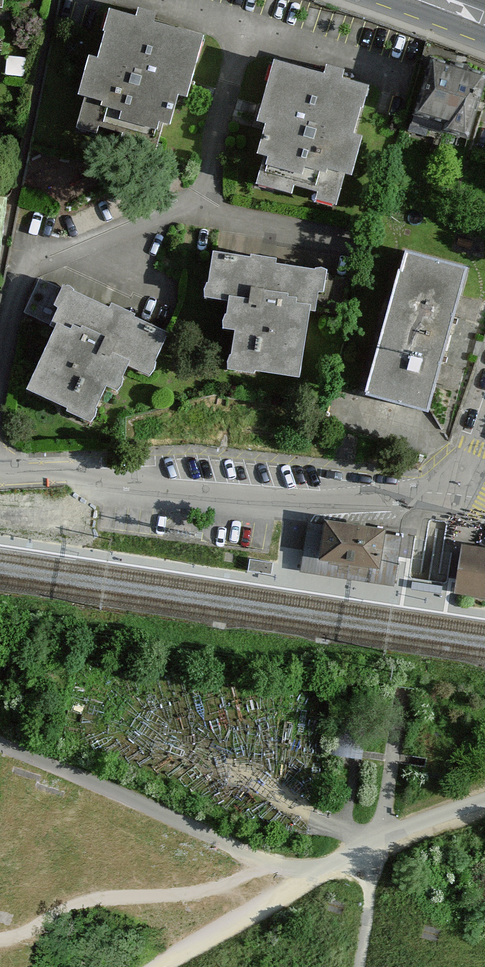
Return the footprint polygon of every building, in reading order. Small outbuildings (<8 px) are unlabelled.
[(86,100),(81,118),(157,139),(161,127),(171,130),(180,100),(191,103),(196,84),(193,83),(205,40),(155,26),(158,17),(141,12),(138,21),(113,14),(99,66),(88,63),(79,98),(86,100)] [(265,159),(257,187),(289,196),(291,188),(318,196),(316,201),(337,207),(346,176),(353,178),(364,140),(356,138),(371,89),(344,81),(347,73),(329,67),(326,77),(274,62),(255,129),(265,132),(257,157),(265,159)] [(414,123),(477,142),(484,117),(484,79),(433,63),(414,123)] [(8,253),(15,191),(0,190),(0,252),(8,253)] [(406,255),(366,398),(427,416),(437,382),(452,386),(455,376),(457,369),(443,365),(456,318),(471,322),(473,315),(475,308),(459,303),(468,273),(406,255)] [(349,280),(213,257),(207,292),(230,296),(224,331),(235,333),(229,370),(301,382),(312,312),(343,317),(349,280)] [(111,312),(46,283),(31,316),(57,328),(28,391),(94,422),(109,390),(120,395),(131,372),(150,381),(170,336),(112,310),(111,312)] [(308,526),(302,570),(396,584),(403,539),(388,537),(388,533),(325,523),(324,529),(308,526)] [(455,594),(484,598),(484,551),(461,548),(455,594)] [(335,720),(330,757),(358,760),(364,761),(364,756),(369,724),(335,720)]
